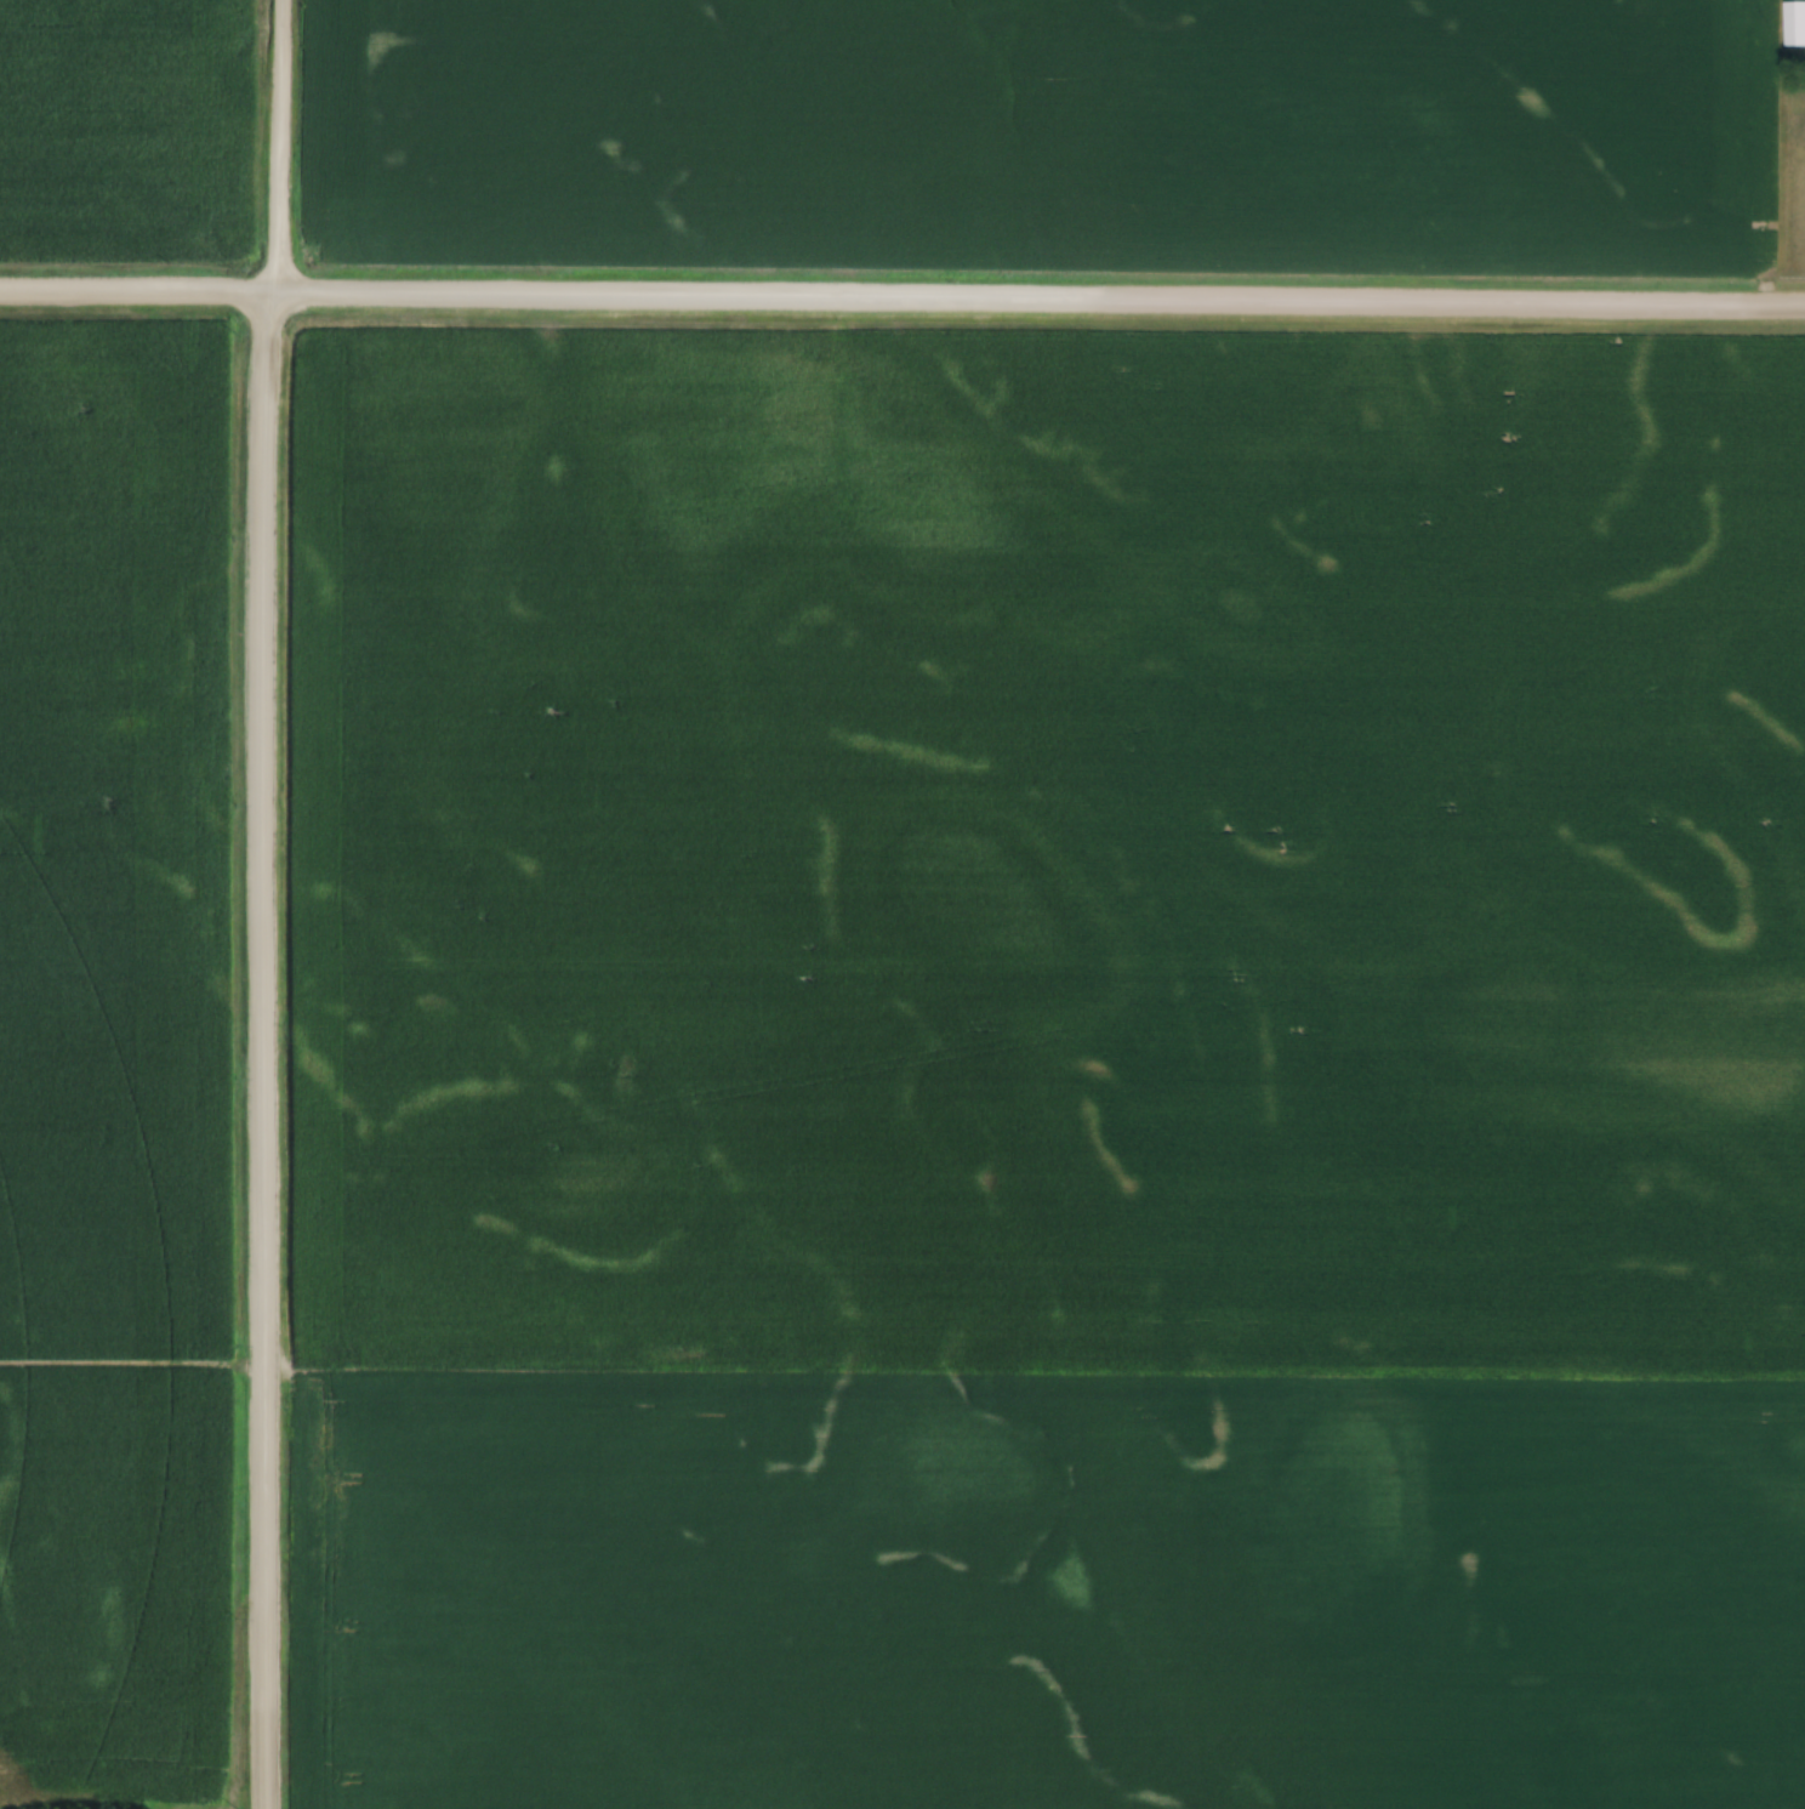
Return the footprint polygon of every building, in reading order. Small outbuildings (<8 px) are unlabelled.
[(1785,1),(1785,45),(1804,45),(1804,1),(1785,1)]
